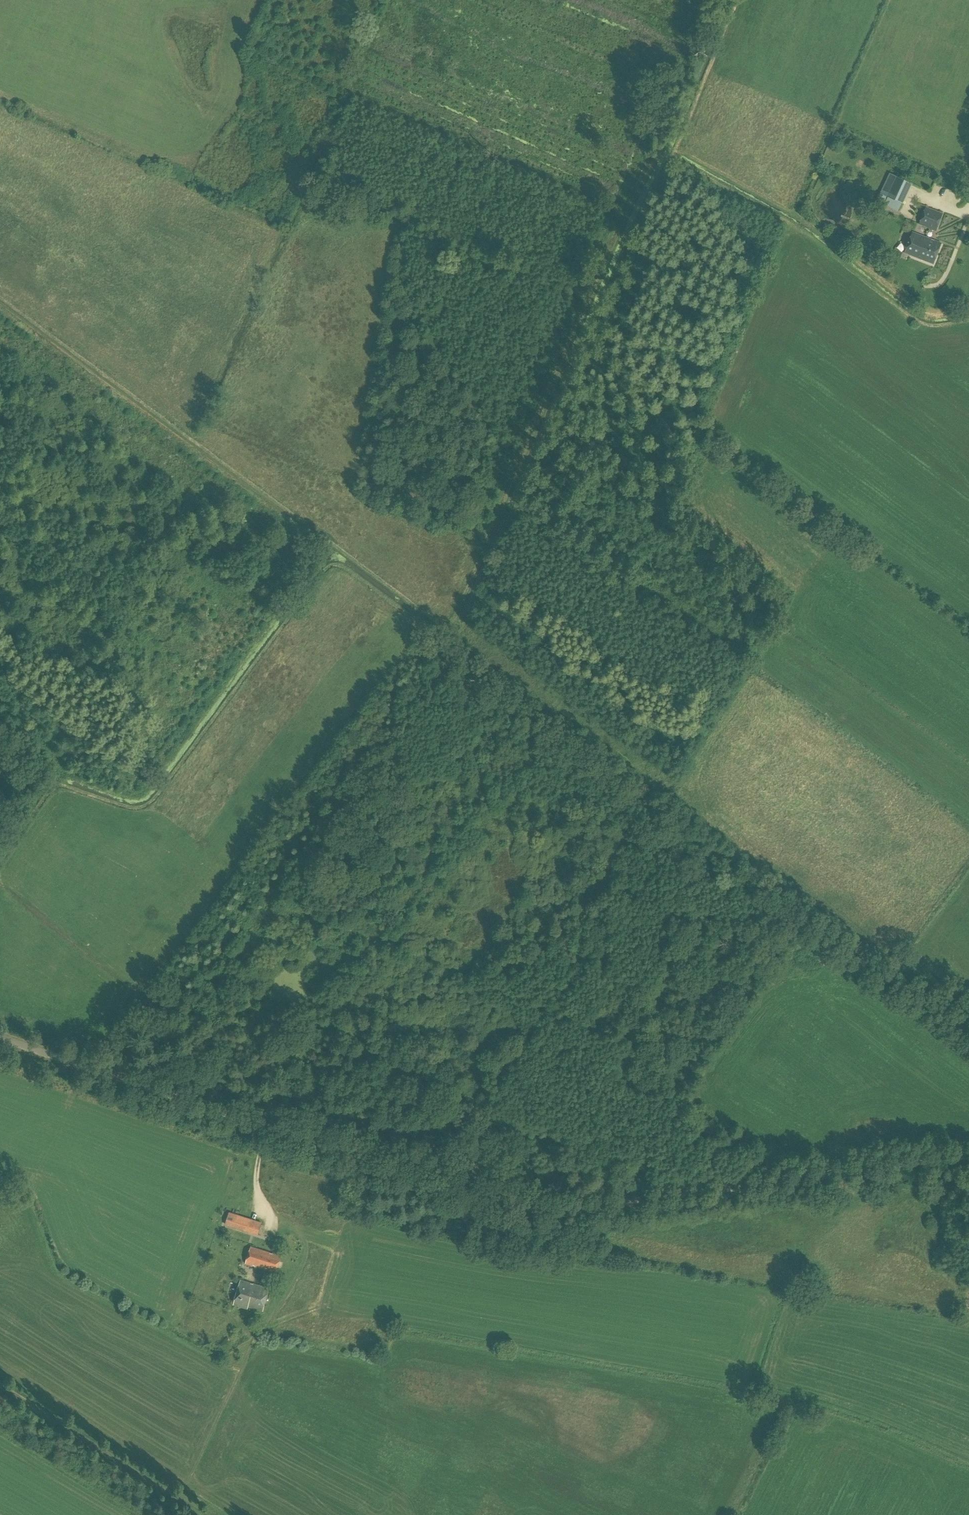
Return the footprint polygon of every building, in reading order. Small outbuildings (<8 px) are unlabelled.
[(885,205),(898,211),(912,184),(890,174),(879,196),(887,200),(885,205)] [(919,224),(936,231),(943,214),(926,207),(919,224)] [(905,253),(934,264),(941,243),(913,232),(905,253)] [(227,1224),(260,1233),(264,1221),(231,1211),(227,1224)] [(275,1273),(281,1256),(252,1247),(247,1264),(275,1273)] [(263,1311),(269,1288),(241,1280),(234,1305),(248,1309),(248,1307),(263,1311)]
